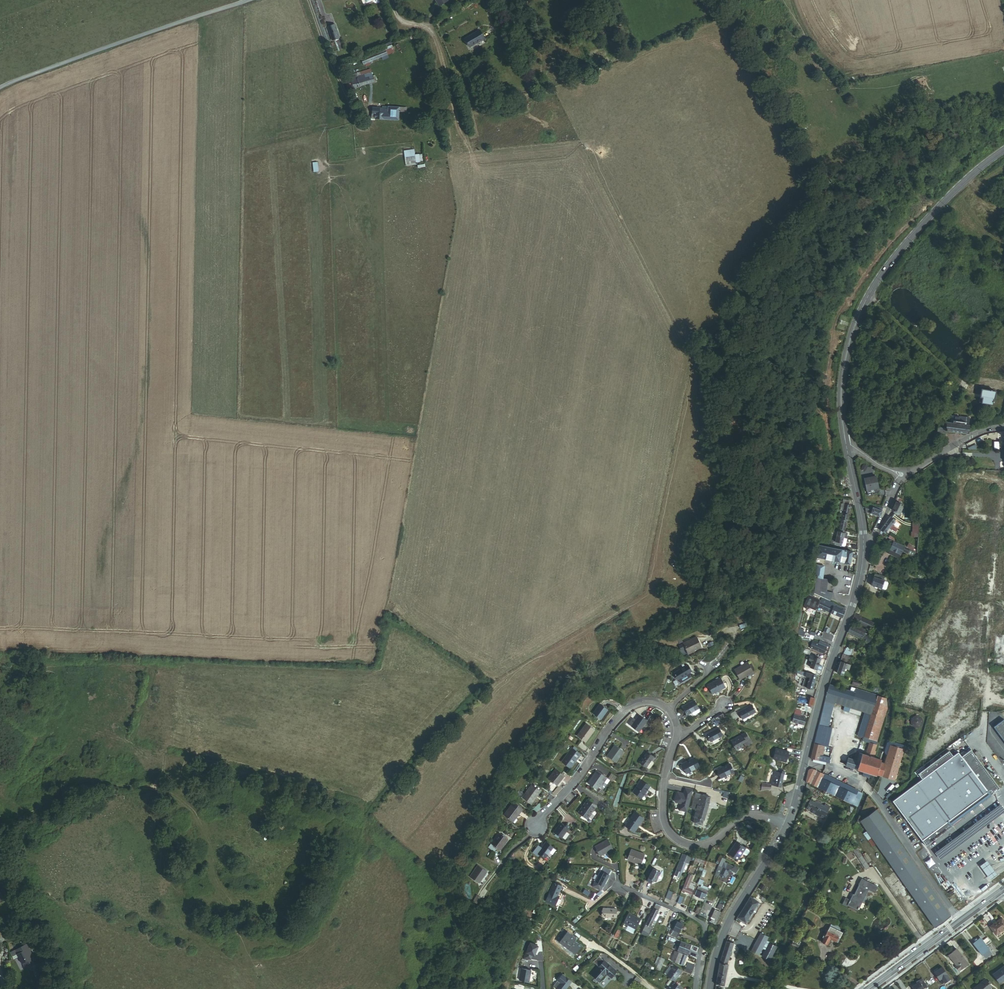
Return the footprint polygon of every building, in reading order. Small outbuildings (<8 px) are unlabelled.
[(578,10),(599,1),(599,0),(587,0),(576,5),(578,10)] [(333,37),(340,34),(335,20),(328,23),(333,37)] [(453,36),(469,28),(464,20),(449,28),(453,36)] [(478,31),(464,38),(468,47),(482,41),(478,31)] [(385,41),(394,38),(392,33),(383,37),(385,41)] [(363,62),(386,52),(383,46),(375,49),(376,51),(361,58),(363,62)] [(357,75),(367,71),(381,66),(379,61),(355,69),(357,75)] [(371,80),(384,76),(381,66),(367,71),(371,80)] [(358,84),(371,80),(367,71),(357,75),(355,75),(358,84)] [(349,87),(358,84),(355,75),(346,78),(349,87)] [(372,115),(398,116),(398,107),(398,103),(389,103),(389,106),(372,105),(372,115)] [(422,154),(415,154),(414,149),(404,150),(405,164),(423,163),(422,154)] [(980,401),(994,403),(996,392),(982,390),(980,401)] [(948,432),(967,436),(971,418),(951,415),(951,418),(949,418),(948,423),(945,422),(946,417),(941,417),(938,433),(948,435),(948,432)] [(867,491),(879,489),(877,477),(865,479),(867,491)] [(840,529),(846,530),(851,504),(849,503),(849,501),(843,500),(842,502),(845,503),(840,529)] [(903,516),(899,514),(902,508),(902,505),(896,502),(891,510),(894,512),(893,513),(902,518),(903,516)] [(879,518),(882,511),(869,506),(864,505),(866,513),(879,518)] [(890,532),(891,533),(893,529),(892,529),(895,524),(891,521),(885,529),(890,532)] [(881,535),(886,538),(890,532),(885,529),(881,535)] [(847,539),(849,539),(850,534),(842,532),(842,531),(837,530),(835,536),(847,539)] [(833,544),(845,547),(847,539),(835,536),(833,544)] [(894,551),(903,555),(907,547),(898,543),(894,551)] [(818,557),(852,565),(855,553),(821,545),(818,557)] [(887,576),(888,572),(876,568),(875,572),(887,576)] [(874,586),(885,590),(889,578),(878,574),(874,586)] [(814,587),(823,590),(827,579),(823,578),(817,576),(814,587)] [(924,583),(936,588),(939,581),(927,576),(924,583)] [(827,592),(823,590),(814,587),(812,592),(825,599),(827,599),(831,595),(827,594),(827,592)] [(822,600),(812,595),(807,606),(809,607),(810,605),(818,609),(822,600)] [(834,612),(837,604),(827,599),(825,599),(822,606),(834,612)] [(846,617),(848,609),(837,604),(834,612),(846,617)] [(854,622),(873,631),(876,626),(865,621),(865,619),(857,615),(854,622)] [(875,644),(878,638),(871,635),(873,633),(858,626),(856,629),(853,628),(851,633),(875,644)] [(686,647),(688,652),(701,646),(696,636),(679,644),(681,649),(686,647)] [(821,646),(814,644),(812,651),(827,656),(830,646),(822,643),(821,646)] [(812,669),(824,672),(825,667),(821,666),(823,660),(816,657),(815,659),(812,658),(810,664),(813,666),(812,669)] [(853,667),(849,666),(850,661),(844,659),(842,663),(844,663),(839,675),(844,677),(847,670),(851,672),(853,667)] [(742,679),(755,673),(750,662),(737,669),(742,679)] [(689,673),(692,672),(688,665),(675,672),(678,678),(680,682),(691,677),(689,673)] [(806,687),(810,688),(814,675),(809,674),(806,687)] [(810,690),(816,691),(820,676),(814,675),(810,688),(810,690)] [(713,694),(726,687),(721,678),(708,684),(713,694)] [(886,707),(885,700),(852,689),(851,693),(827,685),(825,693),(834,697),(871,709),(868,716),(865,728),(863,733),(861,738),(868,740),(874,742),(886,707)] [(817,725),(827,728),(832,705),(834,697),(825,693),(817,725)] [(868,716),(871,709),(834,697),(832,705),(868,716)] [(683,705),(687,714),(691,712),(698,708),(694,700),(683,705)] [(594,713),(602,718),(608,709),(601,703),(594,713)] [(740,712),(743,719),(757,712),(753,705),(740,712)] [(792,722),(805,725),(807,718),(799,716),(800,710),(795,709),(792,722)] [(631,724),(639,731),(647,719),(639,713),(631,724)] [(994,728),(1003,741),(1003,721),(994,728)] [(578,735),(586,741),(596,729),(587,723),(578,735)] [(712,742),(724,735),(719,727),(708,734),(712,742)] [(745,745),(752,740),(747,733),(734,742),(741,752),(747,748),(745,745)] [(814,759),(821,761),(827,740),(819,738),(814,759)] [(608,755),(616,761),(624,751),(616,744),(608,755)] [(873,755),(872,755),(875,747),(867,744),(864,752),(863,752),(862,755),(856,753),(854,759),(847,757),(844,766),(871,774),(874,775),(874,774),(892,781),(902,751),(889,746),(883,763),(879,762),(879,760),(873,758),(872,758),(873,755)] [(563,762),(571,768),(582,753),(577,750),(574,748),(573,747),(563,762)] [(1000,789),(972,750),(962,757),(959,753),(954,757),(950,751),(919,774),(923,780),(893,801),(926,846),(953,827),(952,825),(1000,789)] [(639,762),(645,767),(650,761),(653,757),(647,752),(639,762)] [(688,774),(700,768),(695,758),(683,764),(688,774)] [(781,771),(788,773),(791,760),(784,758),(781,771)] [(723,779),(736,774),(733,767),(720,772),(723,779)] [(550,778),(558,785),(565,776),(557,769),(550,778)] [(842,800),(855,806),(861,792),(815,769),(811,771),(808,783),(842,800)] [(589,782),(597,789),(606,776),(598,770),(589,782)] [(774,784),(784,787),(788,773),(781,771),(778,770),(774,784)] [(618,775),(613,772),(610,776),(615,780),(618,775)] [(633,790),(642,796),(650,785),(641,779),(633,790)] [(764,791),(773,789),(774,784),(765,782),(764,791)] [(525,798),(533,805),(543,792),(534,786),(525,798)] [(694,789),(686,787),(685,791),(686,792),(686,793),(685,793),(677,791),(675,801),(681,803),(680,809),(688,811),(694,789)] [(706,819),(703,819),(708,799),(710,800),(711,796),(697,792),(693,809),(697,810),(696,817),(695,822),(705,824),(706,819)] [(580,811),(589,818),(598,806),(589,799),(580,811)] [(517,816),(519,817),(525,809),(515,801),(505,815),(513,821),(517,816)] [(812,812),(827,819),(832,809),(817,802),(816,803),(812,801),(808,809),(812,811),(812,812)] [(639,824),(640,824),(645,817),(636,811),(627,825),(635,830),(639,824)] [(954,916),(879,812),(866,821),(862,817),(859,823),(861,825),(863,823),(940,927),(954,916)] [(566,826),(562,823),(555,832),(563,838),(563,837),(567,832),(570,828),(569,828),(566,826)] [(499,849),(502,851),(510,839),(501,833),(490,848),(496,853),(499,849)] [(593,845),(597,854),(604,851),(605,852),(612,849),(607,839),(593,845)] [(729,854),(738,860),(743,853),(746,847),(736,841),(729,854)] [(542,852),(548,857),(555,846),(548,842),(544,848),(540,845),(535,852),(540,855),(542,852)] [(851,850),(866,869),(870,867),(855,847),(851,850)] [(630,858),(643,863),(647,853),(633,849),(630,858)] [(685,870),(689,858),(684,856),(684,854),(682,853),(676,870),(677,870),(675,875),(678,876),(680,872),(681,872),(683,869),(685,870)] [(992,867),(988,861),(980,866),(984,872),(989,878),(990,881),(998,876),(996,873),(992,867)] [(485,879),(490,873),(479,865),(471,876),(480,883),(484,878),(485,879)] [(717,873),(725,876),(728,870),(720,867),(717,873)] [(597,886),(602,889),(610,871),(603,868),(596,882),(599,884),(597,886)] [(652,879),(654,881),(659,871),(653,868),(646,881),(650,883),(652,879)] [(691,890),(691,891),(694,884),(689,882),(692,875),(689,873),(682,891),(689,894),(691,890)] [(0,874),(0,899),(8,897),(4,882),(3,883),(0,874)] [(858,909),(869,887),(875,890),(878,883),(862,876),(859,882),(860,882),(854,894),(853,894),(851,897),(848,904),(858,909)] [(557,893),(558,893),(562,885),(557,883),(548,901),(555,905),(559,897),(556,895),(557,893)] [(602,891),(595,887),(592,893),(598,897),(602,891)] [(707,896),(705,895),(706,893),(703,892),(704,890),(698,887),(694,895),(706,900),(707,896)] [(851,897),(846,895),(843,903),(847,905),(848,904),(851,897)] [(741,917),(750,922),(762,902),(752,896),(741,917)] [(654,919),(656,920),(658,915),(656,914),(660,906),(654,904),(642,933),(649,936),(652,928),(650,927),(654,919)] [(601,917),(615,918),(616,910),(603,909),(601,917)] [(709,922),(716,924),(720,911),(713,909),(709,922)] [(623,924),(635,929),(640,920),(627,914),(623,924)] [(1003,931),(1003,918),(995,925),(1001,934),(1003,931)] [(680,932),(679,932),(683,922),(678,920),(678,921),(676,920),(677,919),(675,919),(673,925),(671,929),(674,930),(672,935),(678,937),(680,932)] [(843,935),(844,934),(840,931),(831,926),(830,928),(843,935)] [(830,940),(838,944),(843,935),(830,928),(822,942),(827,945),(830,940)] [(762,955),(764,951),(773,937),(765,933),(755,950),(762,955)] [(767,953),(773,943),(775,939),(773,937),(764,951),(767,953)] [(987,940),(985,937),(978,941),(986,953),(993,948),(990,944),(987,940)] [(681,952),(689,954),(692,944),(682,940),(679,950),(681,951),(681,952)] [(716,984),(724,986),(729,964),(727,963),(733,944),(726,941),(719,964),(716,984)] [(765,956),(772,960),(779,946),(773,943),(767,953),(765,956)] [(31,962),(23,944),(12,948),(15,956),(20,967),(31,962)] [(541,949),(532,946),(527,961),(534,962),(536,958),(538,959),(541,949)] [(972,962),(961,947),(953,953),(958,961),(959,961),(961,963),(959,964),(962,969),(963,968),(964,970),(972,964),(971,963),(972,962)] [(15,956),(12,948),(6,951),(10,959),(15,956)] [(675,962),(684,966),(688,956),(679,952),(675,962)] [(614,980),(620,973),(603,957),(597,963),(603,969),(596,977),(602,983),(609,975),(614,980)] [(680,978),(679,977),(682,972),(673,967),(672,969),(674,971),(671,976),(679,980),(680,978)] [(941,976),(949,971),(945,967),(938,972),(941,976)] [(523,981),(532,983),(534,971),(525,970),(523,981)] [(574,983),(565,976),(560,982),(561,982),(564,984),(560,988),(569,988),(574,983)] [(979,988),(992,988),(995,987),(989,978),(977,987),(979,988)] [(918,988),(927,988),(931,986),(926,979),(923,982),(922,980),(919,982),(920,983),(916,986),(918,988)] [(685,988),(675,980),(672,983),(674,985),(672,988),(684,988),(685,988)]
